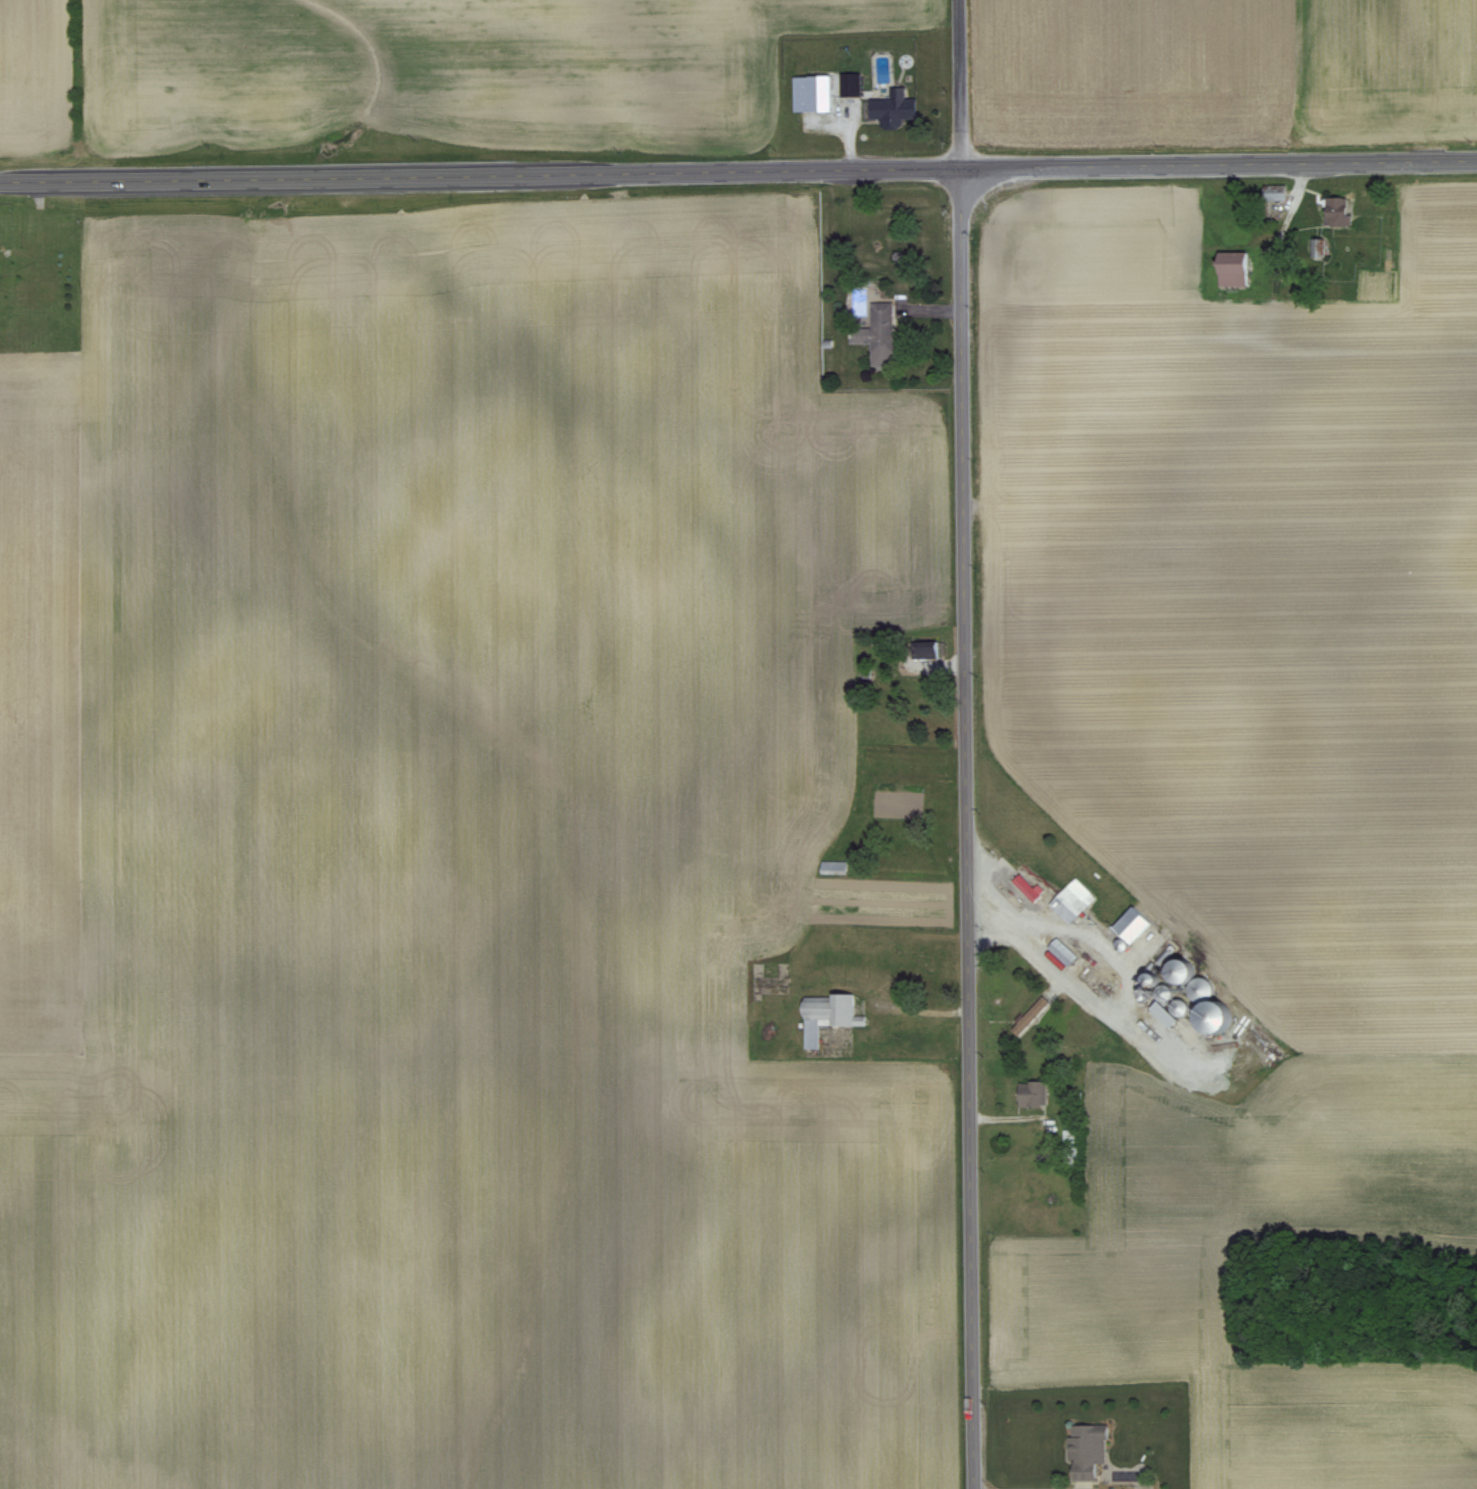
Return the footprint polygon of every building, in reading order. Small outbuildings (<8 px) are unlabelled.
[(861,74),(840,74),(840,97),(861,97),(861,74)] [(831,76),(794,76),(794,112),(831,112),(831,76)] [(916,98),(906,99),(906,87),(891,87),(891,99),(870,99),(870,119),(882,119),(882,122),(917,122),(916,98)] [(1264,185),(1264,199),(1286,199),(1286,185),(1264,185)] [(1325,227),(1351,227),(1351,196),(1325,196),(1325,227)] [(1247,284),(1247,251),(1218,251),(1218,284),(1247,284)] [(895,300),(876,300),(876,288),(853,289),(854,343),(872,343),(872,366),(896,365),(895,300)] [(848,875),(848,861),(822,861),(822,875),(848,875)] [(1046,891),(1024,871),(1014,883),(1036,903),(1046,891)] [(1070,925),(1097,898),(1077,878),(1050,904),(1070,925)] [(1130,946),(1152,923),(1134,905),(1112,928),(1130,946)] [(1078,957),(1058,937),(1048,947),(1068,967),(1078,957)] [(1180,985),(1194,974),(1181,958),(1167,970),(1180,985)] [(820,1049),(820,1025),(863,1025),(863,1017),(855,1017),(855,996),(804,996),(804,1049),(820,1049)] [(1196,1010),(1209,1034),(1229,1022),(1216,999),(1196,1010)] [(1047,1081),(1019,1081),(1019,1106),(1047,1106),(1047,1081)] [(1096,1480),(1096,1463),(1108,1463),(1108,1425),(1070,1424),(1070,1480),(1096,1480)]
